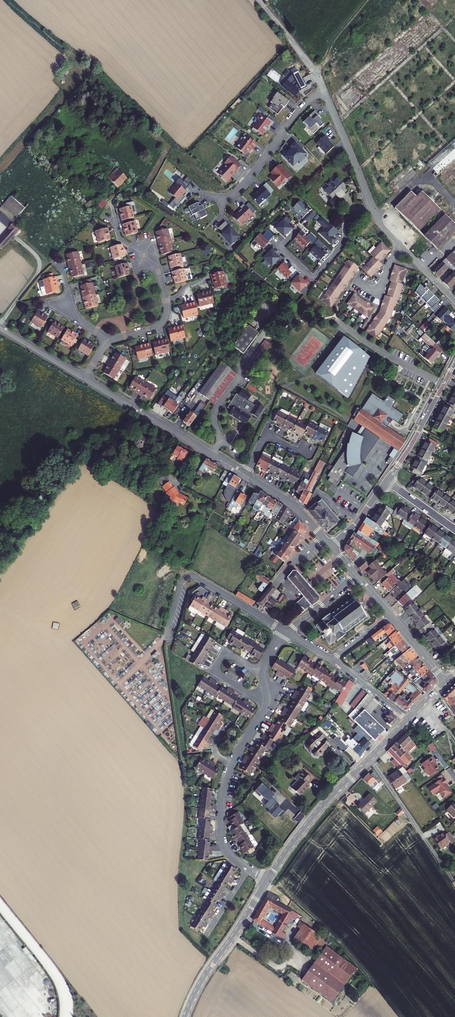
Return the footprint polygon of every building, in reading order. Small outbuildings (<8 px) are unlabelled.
[(304,91),(311,88),(303,71),(296,74),(297,76),(299,80),(301,84),(303,88),(304,91)] [(286,86),(299,96),(303,91),(302,90),(298,87),(295,84),(292,82),(290,80),(286,86)] [(294,102),(282,93),(278,98),(278,99),(275,103),(276,104),(273,108),(282,115),(287,109),(286,109),(288,107),(289,108),(294,102)] [(310,128),(317,135),(328,126),(324,121),(322,118),(323,116),(319,112),(311,120),(308,124),(311,127),(310,128)] [(270,120),(264,115),(261,119),(262,121),(257,128),(257,129),(256,130),(261,134),(262,132),(266,136),(272,128),(274,129),(278,123),(272,118),(270,120)] [(256,139),(249,134),(245,140),(246,141),(240,148),(247,154),(246,155),(250,159),(254,155),(252,153),(255,149),(257,150),(261,144),(255,140),(256,139)] [(329,137),(320,145),(330,156),(338,149),(333,142),(329,137)] [(438,176),(454,161),(454,142),(431,164),(437,170),(434,173),(438,176)] [(288,158),(297,168),(301,164),(303,165),(311,157),(309,156),(299,144),(295,148),(296,150),(291,154),(292,155),(288,158)] [(227,178),(230,181),(235,176),(234,176),(236,173),(239,171),(240,171),(245,166),(234,156),(228,163),(230,165),(227,168),(226,167),(221,173),(226,178),(227,178)] [(283,166),(274,174),(276,176),(272,179),(280,188),(288,181),(289,181),(290,182),(294,178),(283,166)] [(111,177),(121,187),(130,177),(122,169),(117,174),(115,172),(111,177)] [(186,182),(182,179),(178,183),(180,184),(172,193),(178,198),(172,205),(176,209),(179,205),(179,206),(187,197),(184,194),(188,190),(187,190),(195,182),(190,177),(186,182)] [(344,191),(345,190),(348,187),(342,181),(339,183),(337,185),(334,180),(333,181),(334,182),(330,185),(329,184),(329,185),(332,189),(331,191),(328,193),(335,201),(332,203),(336,207),(342,201),(343,202),(349,196),(344,191)] [(289,181),(288,181),(280,188),(281,189),(289,181)] [(272,194),(273,196),(277,192),(269,184),(266,187),(270,192),(272,189),(275,192),(272,194)] [(258,194),(254,198),(257,201),(257,202),(262,207),(269,201),(268,200),(273,196),(272,194),(275,192),(272,189),(270,192),(266,187),(265,187),(261,191),(262,192),(259,194),(258,194)] [(100,194),(91,203),(100,211),(109,201),(108,200),(113,195),(109,191),(103,196),(100,194)] [(397,207),(420,230),(441,208),(423,191),(418,196),(412,191),(397,207)] [(14,194),(1,209),(15,222),(16,221),(28,206),(14,194)] [(124,215),(123,215),(124,220),(137,217),(135,212),(139,211),(136,202),(135,201),(128,202),(129,206),(122,208),(124,215)] [(313,212),(315,211),(311,207),(310,208),(303,202),(296,209),(306,219),(311,214),(311,215),(312,214),(311,214),(313,212)] [(200,203),(191,208),(195,216),(196,215),(199,220),(202,219),(203,219),(209,216),(205,206),(203,207),(202,203),(200,204),(200,203)] [(256,215),(246,205),(242,208),(244,210),(241,213),(236,218),(243,226),(243,225),(244,226),(247,223),(246,222),(251,218),(251,219),(256,215)] [(15,222),(1,209),(0,210),(0,216),(11,226),(10,228),(12,229),(16,234),(17,233),(23,227),(16,221),(15,222)] [(316,213),(308,221),(311,224),(319,216),(316,213)] [(438,248),(454,231),(454,222),(446,214),(425,235),(438,248)] [(294,223),(289,218),(277,230),(286,239),(294,230),(291,226),(294,223)] [(339,242),(335,239),(337,237),(338,237),(341,233),(339,231),(325,218),(320,223),(327,230),(322,235),(334,246),(339,242)] [(137,220),(125,223),(126,227),(127,227),(129,235),(141,232),(137,220)] [(232,227),(227,222),(220,228),(225,233),(223,235),(232,245),(241,238),(232,228),(232,227)] [(111,227),(99,230),(102,242),(113,239),(111,231),(112,231),(111,227)] [(170,227),(159,231),(161,237),(160,238),(161,242),(173,239),(170,227)] [(13,237),(14,237),(9,232),(0,242),(0,244),(4,247),(13,237)] [(270,232),(268,235),(273,240),(276,237),(270,232)] [(297,241),(306,251),(313,243),(309,239),(307,237),(308,236),(304,232),(303,234),(302,236),(301,235),(300,236),(301,236),(297,241)] [(309,239),(313,243),(318,239),(313,234),(309,239)] [(270,243),(265,238),(262,235),(256,242),(265,250),(266,249),(267,250),(269,246),(268,245),(270,243)] [(268,235),(265,238),(270,243),(273,240),(268,235)] [(177,250),(173,239),(161,242),(162,246),(163,246),(165,253),(177,250)] [(319,247),(324,252),(328,247),(322,241),(318,246),(319,247)] [(125,243),(113,246),(116,258),(129,255),(128,251),(127,251),(125,243)] [(387,254),(389,256),(393,252),(384,243),(378,249),(376,247),(370,253),(376,258),(365,270),(374,278),(378,274),(376,273),(378,271),(379,269),(381,270),(385,266),(382,264),(385,260),(384,258),(386,256),(387,254)] [(319,247),(312,254),(322,264),(326,259),(327,260),(327,259),(327,258),(328,257),(329,257),(330,256),(326,252),(325,253),(324,252),(319,247)] [(265,260),(274,268),(277,264),(280,267),(284,263),(281,260),(276,255),(278,253),(275,250),(265,260)] [(71,261),(69,261),(71,265),(83,263),(80,251),(69,254),(71,261)] [(183,252),(172,255),(173,263),(172,263),(173,267),(186,264),(183,252)] [(448,256),(434,271),(439,275),(450,265),(453,261),(448,256)] [(347,284),(349,286),(355,277),(353,275),(355,273),(356,271),(358,272),(361,268),(351,260),(323,301),(333,308),(337,303),(335,301),(336,299),(338,297),(340,298),(346,290),(344,288),(346,286),(347,284)] [(121,277),(132,274),(130,266),(132,265),(131,262),(118,265),(121,277)] [(86,274),(83,263),(71,265),(72,270),(73,270),(75,276),(86,274)] [(286,264),(279,271),(289,280),(291,278),(294,281),(299,277),(296,274),(298,272),(297,271),(296,272),(295,270),(294,268),(292,270),(286,264)] [(397,266),(395,271),(397,272),(396,274),(395,277),(393,276),(391,282),(393,282),(392,287),(394,288),(393,291),(392,293),(390,293),(389,297),(387,297),(385,302),(387,303),(387,305),(386,308),(383,307),(382,312),(379,317),(381,318),(379,320),(378,322),(376,321),(373,326),(374,327),(373,329),(371,328),(368,332),(378,340),(393,318),(399,301),(400,301),(405,286),(404,285),(409,269),(397,266)] [(187,267),(174,271),(175,275),(176,275),(178,282),(195,278),(194,273),(189,275),(187,267)] [(226,270),(213,273),(215,281),(216,280),(218,287),(229,284),(226,270)] [(452,274),(452,273),(444,281),(451,288),(454,284),(454,272),(452,274)] [(49,278),(46,279),(48,285),(44,285),(44,287),(45,293),(46,294),(50,293),(61,291),(60,283),(61,283),(59,276),(56,276),(49,278)] [(301,278),(293,286),(301,294),(302,293),(306,298),(310,292),(307,289),(311,285),(308,282),(306,283),(301,278)] [(99,281),(95,282),(94,282),(94,279),(90,280),(91,283),(84,285),(83,285),(85,292),(84,292),(85,297),(98,294),(96,286),(100,285),(99,281)] [(417,293),(437,312),(442,307),(439,304),(442,301),(427,287),(426,289),(421,285),(417,293)] [(217,301),(214,289),(206,290),(206,292),(199,294),(202,305),(217,301)] [(98,294),(85,297),(86,301),(87,301),(89,308),(101,305),(98,294)] [(366,304),(368,302),(359,296),(357,298),(355,296),(349,304),(369,319),(376,309),(372,305),(371,307),(369,306),(366,304)] [(201,313),(198,300),(190,302),(191,303),(183,305),(186,317),(201,313)] [(453,317),(451,315),(453,313),(448,307),(439,317),(444,322),(445,321),(450,325),(449,326),(454,332),(454,331),(454,319),(453,317)] [(46,315),(40,311),(34,321),(44,327),(50,316),(47,314),(46,315)] [(61,337),(67,327),(59,322),(60,322),(57,320),(50,330),(61,337)] [(430,327),(426,323),(422,328),(425,332),(430,327)] [(188,337),(185,324),(178,326),(178,327),(171,328),(173,340),(188,337)] [(261,333),(250,325),(235,346),(245,353),(261,333)] [(77,333),(70,329),(64,339),(74,345),(80,334),(77,332),(77,333)] [(445,352),(427,335),(423,339),(434,349),(433,351),(428,346),(424,350),(429,355),(427,356),(422,352),(419,354),(431,366),(445,352)] [(91,355),(97,345),(90,340),(91,340),(87,337),(81,348),(91,355)] [(173,350),(169,337),(162,339),(162,340),(155,342),(158,354),(173,350)] [(371,358),(346,338),(317,374),(349,399),(371,358)] [(274,344),(268,339),(245,370),(251,374),(274,344)] [(155,354),(152,342),(144,344),(144,345),(137,347),(140,358),(155,354)] [(113,357),(111,361),(122,368),(126,370),(129,365),(128,365),(130,361),(130,360),(128,358),(128,357),(118,351),(114,358),(113,357)] [(116,378),(122,368),(111,361),(109,365),(110,365),(106,372),(116,378)] [(239,373),(223,362),(200,392),(216,403),(239,373)] [(138,391),(141,393),(148,382),(138,376),(132,386),(138,390),(138,391)] [(158,388),(148,382),(141,393),(145,395),(146,394),(152,398),(158,388)] [(164,405),(169,409),(184,390),(181,388),(173,399),(171,397),(164,405)] [(233,410),(230,413),(247,424),(253,414),(259,417),(265,407),(258,402),(256,405),(249,400),(252,395),(243,389),(240,394),(237,393),(228,407),(233,410)] [(186,392),(184,390),(169,409),(173,412),(183,399),(181,398),(186,392)] [(171,397),(166,393),(159,402),(163,406),(164,405),(171,397)] [(362,410),(388,428),(389,426),(391,423),(390,422),(392,419),(399,424),(405,415),(394,407),(398,402),(390,396),(386,401),(374,393),(364,408),(363,409),(362,410)] [(190,425),(206,405),(202,402),(194,413),(191,411),(184,420),(190,425)] [(445,406),(441,414),(451,419),(454,411),(449,408),(445,406)] [(354,416),(357,418),(402,448),(407,441),(388,428),(362,410),(358,407),(354,416)] [(289,416),(290,413),(284,409),(282,410),(281,412),(279,411),(274,420),(280,424),(279,426),(283,428),(289,416)] [(437,421),(447,426),(451,419),(441,414),(437,421)] [(289,416),(283,428),(286,430),(287,428),(293,431),(298,421),(289,416)] [(357,418),(355,421),(363,427),(367,429),(380,438),(395,448),(399,451),(402,448),(357,418)] [(308,426),(298,421),(293,431),(299,434),(298,436),(301,438),(304,432),(308,426)] [(447,426),(437,421),(433,429),(443,434),(447,426)] [(310,422),(308,426),(304,432),(311,435),(309,437),(313,439),(320,427),(310,422)] [(320,427),(313,439),(317,441),(318,439),(324,443),(329,433),(331,429),(325,426),(323,429),(320,427)] [(363,427),(357,435),(362,437),(367,429),(363,427)] [(380,438),(367,429),(362,437),(363,437),(361,440),(360,443),(360,446),(359,451),(360,451),(359,453),(358,455),(359,462),(359,465),(349,467),(346,471),(354,477),(380,438)] [(346,471),(349,467),(359,465),(359,462),(358,455),(359,453),(360,451),(359,451),(360,446),(360,443),(361,440),(363,437),(362,437),(357,435),(353,433),(351,439),(350,444),(348,444),(348,447),(328,476),(331,477),(329,480),(333,484),(336,481),(338,482),(346,471)] [(133,447),(139,449),(142,440),(136,438),(133,447)] [(439,443),(429,438),(427,441),(426,441),(422,448),(432,453),(436,446),(437,447),(439,443)] [(189,451),(179,444),(173,453),(178,456),(178,457),(183,461),(189,451)] [(395,448),(391,454),(392,455),(395,457),(399,451),(395,448)] [(427,462),(432,453),(422,448),(418,457),(419,457),(417,460),(426,464),(427,465),(428,462),(427,462)] [(267,469),(273,459),(263,454),(258,464),(264,467),(262,469),(266,471),(267,469)] [(392,455),(387,462),(391,464),(395,457),(392,455)] [(274,456),(273,459),(267,469),(273,472),(272,474),(275,476),(277,474),(282,464),(284,461),(274,456)] [(217,464),(206,457),(198,472),(201,474),(207,464),(214,469),(217,464)] [(421,473),(426,464),(417,460),(416,459),(412,467),(413,468),(411,471),(417,475),(421,476),(422,473),(421,473)] [(291,469),(282,464),(277,474),(282,477),(281,479),(285,481),(286,479),(291,470),(291,469)] [(298,480),(301,475),(291,469),(291,470),(286,479),(292,482),(291,485),(295,487),(298,480)] [(299,499),(303,504),(304,503),(310,492),(309,491),(318,473),(314,471),(313,474),(302,495),(299,499)] [(241,479),(230,472),(225,481),(229,483),(225,491),(226,494),(228,499),(231,501),(232,500),(238,489),(241,484),(238,483),(241,479)] [(302,495),(313,474),(312,473),(311,475),(306,472),(301,482),(298,480),(295,487),(293,490),(302,495)] [(164,484),(170,480),(165,473),(159,478),(164,484)] [(420,478),(421,476),(417,475),(412,482),(415,484),(414,486),(421,491),(427,483),(420,478)] [(189,497),(179,492),(175,485),(174,486),(170,480),(164,484),(163,484),(168,491),(167,491),(173,499),(174,500),(173,500),(179,503),(180,501),(185,504),(189,497)] [(429,494),(432,496),(437,490),(438,488),(435,486),(434,487),(427,483),(421,491),(428,496),(429,494)] [(247,495),(238,489),(232,500),(231,501),(228,506),(235,510),(239,503),(242,505),(247,495)] [(430,498),(437,503),(444,495),(437,490),(432,496),(430,498)] [(267,495),(261,491),(259,494),(254,491),(248,502),(254,505),(252,507),(258,511),(259,509),(267,495)] [(310,492),(304,503),(307,504),(312,493),(310,492)] [(259,509),(264,513),(272,498),(267,495),(259,509)] [(444,495),(437,503),(445,508),(451,500),(444,495)] [(272,498),(264,513),(263,514),(269,517),(272,512),(276,515),(282,504),(272,498)] [(322,500),(309,510),(317,519),(330,508),(328,506),(322,500)] [(452,514),(454,509),(454,503),(451,500),(445,508),(452,514)] [(275,517),(283,523),(285,520),(289,515),(290,511),(282,504),(276,515),(275,517)] [(385,519),(389,512),(392,514),(394,511),(385,505),(383,508),(381,506),(376,513),(385,519)] [(397,514),(404,519),(410,511),(410,510),(403,505),(401,507),(398,505),(394,511),(392,514),(395,516),(397,514)] [(330,508),(317,519),(327,531),(340,520),(330,508)] [(414,526),(420,517),(413,512),(412,513),(410,511),(404,519),(402,521),(412,528),(414,526)] [(376,513),(370,520),(371,521),(380,527),(385,519),(376,513)] [(291,530),(302,537),(306,532),(306,527),(296,517),(293,522),(296,524),(291,530)] [(424,533),(429,525),(426,523),(427,522),(420,517),(414,526),(421,531),(420,532),(423,534),(424,533)] [(296,524),(293,522),(291,521),(289,523),(287,526),(287,527),(291,530),(296,524)] [(364,522),(356,534),(375,547),(376,546),(378,543),(369,537),(373,529),(386,538),(389,535),(379,527),(374,524),(370,522),(369,524),(364,522)] [(431,538),(437,529),(430,524),(429,525),(424,533),(431,538)] [(281,530),(287,534),(298,543),(302,537),(291,530),(287,527),(285,529),(283,527),(281,530)] [(438,543),(444,535),(437,529),(431,538),(438,543)] [(378,549),(375,547),(356,534),(354,533),(344,546),(344,551),(353,561),(359,553),(352,547),(355,542),(371,552),(374,554),(378,549)] [(423,534),(422,536),(429,541),(431,538),(424,533),(423,534)] [(298,543),(287,534),(283,540),(294,548),(298,543)] [(451,540),(444,535),(438,543),(445,548),(451,540)] [(272,544),(275,547),(288,557),(291,553),(280,544),(274,540),(272,544)] [(280,544),(291,553),(294,548),(283,540),(280,544)] [(454,554),(454,543),(451,540),(445,548),(443,551),(449,556),(451,554),(454,556),(454,554)] [(438,543),(436,546),(443,551),(445,548),(438,543)] [(275,554),(278,557),(285,561),(288,557),(275,547),(273,549),(275,551),(273,553),(275,554)] [(356,564),(362,571),(369,566),(363,559),(356,564)] [(377,559),(369,566),(371,569),(367,572),(374,580),(376,578),(379,581),(379,580),(388,573),(385,570),(384,571),(378,564),(380,562),(377,559)] [(379,580),(390,592),(390,591),(401,582),(400,580),(399,581),(398,581),(395,584),(389,578),(392,574),(396,571),(393,568),(388,573),(379,580)] [(292,570),(287,577),(304,596),(295,604),(302,612),(311,604),(312,605),(319,600),(319,596),(297,570),(292,570)] [(258,588),(261,591),(267,584),(271,580),(259,572),(254,579),(262,584),(258,588)] [(395,584),(398,581),(392,574),(389,578),(395,584)] [(393,596),(397,601),(412,587),(405,579),(401,582),(390,591),(394,595),(393,596)] [(269,610),(278,600),(271,595),(276,588),(271,584),(257,601),(262,605),(263,604),(264,606),(269,610)] [(412,587),(397,601),(402,607),(404,605),(406,607),(412,602),(410,599),(417,592),(412,587)] [(252,603),(254,600),(238,590),(236,594),(252,603)] [(198,610),(204,598),(201,596),(200,599),(194,596),(188,607),(188,609),(191,610),(193,610),(197,612),(198,610)] [(322,620),(315,625),(320,632),(319,633),(322,638),(324,637),(329,644),(336,639),(337,641),(338,640),(337,639),(344,634),(344,635),(345,634),(344,633),(362,620),(363,620),(363,619),(367,616),(353,597),(349,600),(349,599),(347,600),(348,601),(331,614),(330,612),(329,613),(322,618),(321,618),(322,620)] [(198,610),(207,615),(212,606),(207,603),(208,601),(204,598),(198,610)] [(404,609),(410,616),(418,609),(412,602),(406,607),(404,609)] [(216,620),(223,609),(219,607),(218,610),(212,606),(207,615),(216,620)] [(226,611),(223,609),(216,620),(214,623),(222,628),(224,625),(225,625),(230,617),(225,614),(226,611)] [(410,616),(415,622),(424,616),(418,609),(410,616)] [(429,622),(424,616),(415,622),(421,629),(422,628),(424,631),(432,624),(430,621),(429,622)] [(387,624),(367,638),(368,639),(371,644),(374,642),(375,641),(374,640),(385,633),(388,637),(396,631),(391,624),(387,624)] [(425,634),(431,641),(439,634),(442,632),(437,626),(436,626),(435,627),(432,624),(424,631),(426,633),(425,634)] [(232,627),(226,637),(229,639),(229,640),(237,645),(242,635),(244,632),(237,628),(236,630),(232,627)] [(396,631),(388,637),(395,645),(402,639),(396,631)] [(442,632),(439,634),(445,641),(446,640),(447,639),(442,632)] [(211,645),(214,639),(207,635),(206,634),(203,638),(200,636),(197,641),(200,643),(209,648),(211,650),(214,646),(211,645)] [(445,641),(439,634),(431,641),(436,648),(437,647),(440,650),(448,643),(446,640),(445,641)] [(250,640),(242,635),(237,645),(244,650),(245,648),(248,650),(254,641),(251,639),(250,640)] [(406,643),(402,639),(395,645),(389,650),(387,651),(388,653),(390,651),(393,654),(398,650),(406,643)] [(206,653),(209,648),(200,643),(197,641),(192,649),(195,651),(206,658),(208,655),(206,653)] [(259,658),(264,649),(257,644),(258,643),(254,641),(248,650),(251,652),(251,654),(259,658)] [(392,658),(394,660),(409,647),(406,643),(398,650),(400,652),(394,656),(392,658)] [(404,657),(408,663),(416,656),(409,647),(394,660),(403,669),(404,668),(403,667),(405,666),(400,660),(404,657)] [(204,661),(206,658),(195,651),(192,655),(189,653),(186,658),(198,665),(201,660),(204,661)] [(307,672),(313,663),(310,662),(311,660),(304,655),(297,665),(304,669),(303,670),(307,672)] [(403,669),(406,672),(420,661),(416,656),(408,663),(405,666),(403,667),(404,668),(403,669)] [(278,657),(272,666),(277,669),(276,672),(279,674),(286,663),(278,657)] [(415,672),(416,672),(424,665),(420,661),(406,672),(407,674),(413,669),(415,672)] [(286,663),(279,674),(282,676),(284,673),(289,677),(295,669),(286,663)] [(313,663),(307,672),(310,675),(311,674),(318,678),(324,669),(317,664),(316,665),(313,663)] [(424,665),(416,672),(418,674),(415,677),(416,679),(428,670),(424,665)] [(371,672),(367,667),(361,672),(365,677),(371,672)] [(392,684),(384,694),(388,697),(395,688),(397,685),(404,678),(394,669),(394,668),(385,678),(387,680),(386,681),(389,683),(390,682),(392,684)] [(324,669),(318,678),(325,683),(324,684),(328,686),(334,677),(331,675),(332,673),(324,669)] [(428,670),(416,679),(415,679),(414,678),(412,679),(425,690),(433,682),(434,678),(428,670)] [(206,688),(213,677),(210,675),(208,678),(203,674),(198,683),(206,688)] [(217,679),(213,677),(206,688),(210,691),(207,694),(213,697),(215,693),(220,685),(215,682),(217,679)] [(337,678),(334,677),(328,686),(331,688),(332,687),(339,692),(345,682),(337,677),(337,678)] [(354,682),(348,678),(345,682),(339,692),(338,693),(344,698),(354,682)] [(408,689),(409,687),(415,693),(413,694),(413,695),(417,698),(421,694),(404,678),(397,685),(395,688),(399,692),(404,686),(408,689)] [(441,698),(454,716),(454,703),(451,698),(454,694),(454,683),(441,698)] [(220,685),(215,693),(224,698),(231,687),(228,685),(226,688),(221,684),(220,685)] [(309,689),(301,684),(297,690),(295,688),(293,691),(303,698),(309,689)] [(224,698),(232,704),(237,696),(238,695),(233,692),(234,689),(231,687),(224,698)] [(395,688),(388,697),(403,709),(406,709),(413,702),(409,699),(406,696),(403,693),(399,696),(397,694),(399,692),(395,688)] [(354,708),(366,693),(361,689),(349,704),(354,708)] [(303,698),(293,691),(290,695),(293,696),(290,701),(298,706),(300,708),(306,700),(303,698)] [(338,693),(333,701),(338,706),(344,698),(338,693)] [(378,702),(366,693),(354,708),(348,715),(370,737),(373,739),(383,728),(368,714),(378,702)] [(240,710),(247,699),(244,697),(243,700),(237,696),(232,704),(232,705),(240,710)] [(232,704),(224,698),(222,702),(230,707),(232,705),(232,704)] [(249,716),(254,707),(249,704),(251,701),(247,699),(240,710),(249,716)] [(292,715),(298,706),(290,701),(286,706),(284,705),(282,708),(292,715)] [(214,708),(211,706),(205,715),(209,717),(214,708)] [(219,719),(222,713),(217,710),(214,708),(209,717),(219,724),(221,721),(219,719)] [(278,718),(285,722),(287,723),(292,715),(282,708),(279,712),(282,713),(278,718)] [(396,717),(385,708),(382,712),(385,714),(384,715),(388,719),(385,722),(390,725),(396,719),(396,717)] [(217,728),(219,724),(209,717),(205,715),(203,714),(198,723),(200,724),(211,731),(214,726),(217,728)] [(271,721),(269,724),(280,731),(285,722),(278,718),(277,717),(273,723),(271,721)] [(353,739),(356,741),(363,749),(369,742),(367,740),(370,737),(357,723),(352,728),(356,732),(351,737),(353,739)] [(194,732),(208,741),(211,738),(208,736),(211,731),(200,724),(194,732)] [(266,734),(273,738),(274,740),(280,731),(269,724),(267,727),(269,729),(266,734)] [(326,737),(330,733),(319,724),(310,731),(315,736),(310,740),(310,741),(310,742),(310,743),(310,744),(311,745),(312,746),(314,746),(316,748),(316,750),(317,751),(319,751),(320,751),(322,750),(323,751),(324,750),(323,749),(328,744),(326,742),(327,739),(328,739),(327,738),(326,737)] [(266,734),(262,731),(260,735),(262,737),(259,742),(264,745),(267,747),(273,738),(266,734)] [(351,741),(353,739),(351,737),(345,731),(343,733),(351,741)] [(191,742),(200,748),(203,743),(206,745),(208,741),(194,732),(189,739),(190,741),(191,742)] [(408,756),(416,747),(404,734),(390,748),(390,749),(388,751),(402,765),(403,766),(411,758),(408,756)] [(338,737),(336,740),(344,748),(347,745),(338,737)] [(363,749),(356,741),(353,739),(348,745),(358,755),(363,749)] [(250,748),(258,754),(264,745),(259,742),(255,740),(252,745),(250,743),(248,747),(250,748)] [(430,743),(425,747),(430,754),(435,750),(430,743)] [(253,762),(258,754),(250,748),(247,753),(244,752),(242,755),(253,762)] [(253,762),(242,755),(240,758),(242,760),(239,765),(247,771),(253,762)] [(203,770),(210,759),(207,757),(205,759),(200,756),(194,764),(203,770)] [(431,756),(420,763),(423,768),(422,769),(425,774),(427,773),(429,776),(437,770),(433,763),(435,762),(431,756)] [(214,761),(210,759),(203,770),(212,776),(217,768),(212,764),(214,761)] [(390,780),(398,789),(411,777),(407,770),(403,766),(402,765),(398,768),(400,771),(390,780)] [(292,787),(300,794),(310,782),(308,781),(312,777),(300,768),(293,776),(298,780),(292,787)] [(363,778),(370,785),(372,788),(380,780),(372,771),(369,774),(368,773),(363,778)] [(440,774),(433,778),(436,782),(442,778),(440,774)] [(436,782),(426,788),(431,795),(437,792),(441,799),(451,794),(445,785),(446,784),(443,778),(442,778),(436,782)] [(266,799),(273,792),(260,781),(252,789),(258,795),(259,793),(266,799)] [(211,786),(201,785),(200,795),(210,796),(213,797),(213,793),(210,793),(211,786)] [(268,807),(274,800),(273,792),(266,799),(263,803),(268,807)] [(365,814),(377,800),(370,793),(357,806),(365,814)] [(198,805),(211,807),(212,803),(209,802),(210,796),(200,795),(198,805)] [(266,809),(270,813),(278,803),(274,800),(268,807),(266,809)] [(453,802),(446,810),(454,818),(454,816),(454,804),(453,802)] [(211,807),(198,805),(197,815),(199,815),(207,816),(208,810),(211,811),(211,807)] [(228,829),(238,823),(242,821),(238,814),(238,813),(236,809),(227,815),(229,818),(228,819),(230,822),(226,825),(228,829)] [(199,815),(198,825),(211,827),(211,823),(208,822),(209,817),(207,816),(199,815)] [(246,833),(248,831),(249,831),(242,821),(238,823),(243,830),(246,833)] [(236,839),(246,833),(243,830),(238,823),(228,829),(233,837),(234,836),(236,839)] [(198,836),(206,837),(207,830),(210,831),(211,827),(198,825),(196,835),(198,836)] [(379,826),(374,830),(379,837),(384,832),(379,826)] [(246,833),(236,839),(238,841),(236,842),(242,850),(251,844),(254,842),(248,831),(246,833)] [(451,843),(454,840),(448,831),(444,833),(443,832),(436,837),(436,836),(433,838),(439,848),(449,841),(451,843)] [(206,837),(198,836),(197,846),(210,847),(210,843),(208,843),(208,837),(206,837)] [(195,856),(205,858),(206,851),(209,851),(210,847),(197,846),(195,856)] [(221,860),(216,869),(230,878),(232,874),(229,873),(232,867),(224,862),(221,860)] [(210,877),(214,880),(221,885),(225,880),(228,881),(230,878),(216,869),(215,869),(210,877)] [(219,890),(222,885),(221,885),(214,880),(208,888),(219,896),(221,892),(219,890)] [(217,899),(219,896),(208,888),(205,886),(200,895),(204,897),(211,902),(214,897),(217,899)] [(269,906),(284,914),(275,929),(273,933),(284,939),(287,935),(281,932),(289,917),(295,920),(298,915),(276,902),(278,898),(269,893),(253,920),(261,925),(264,921),(261,920),(269,906)] [(211,902),(204,897),(198,906),(209,913),(211,909),(209,908),(212,903),(211,902)] [(198,906),(192,915),(201,920),(204,914),(207,916),(209,913),(198,906)] [(201,920),(192,915),(187,923),(195,928),(199,923),(201,925),(203,922),(201,920)] [(275,929),(264,921),(261,925),(273,933),(275,929)] [(300,929),(292,940),(312,955),(316,949),(323,939),(304,925),(300,929)] [(328,943),(323,939),(316,949),(321,953),(326,946),(328,943)] [(321,953),(301,980),(332,1002),(356,968),(326,946),(321,953)]
